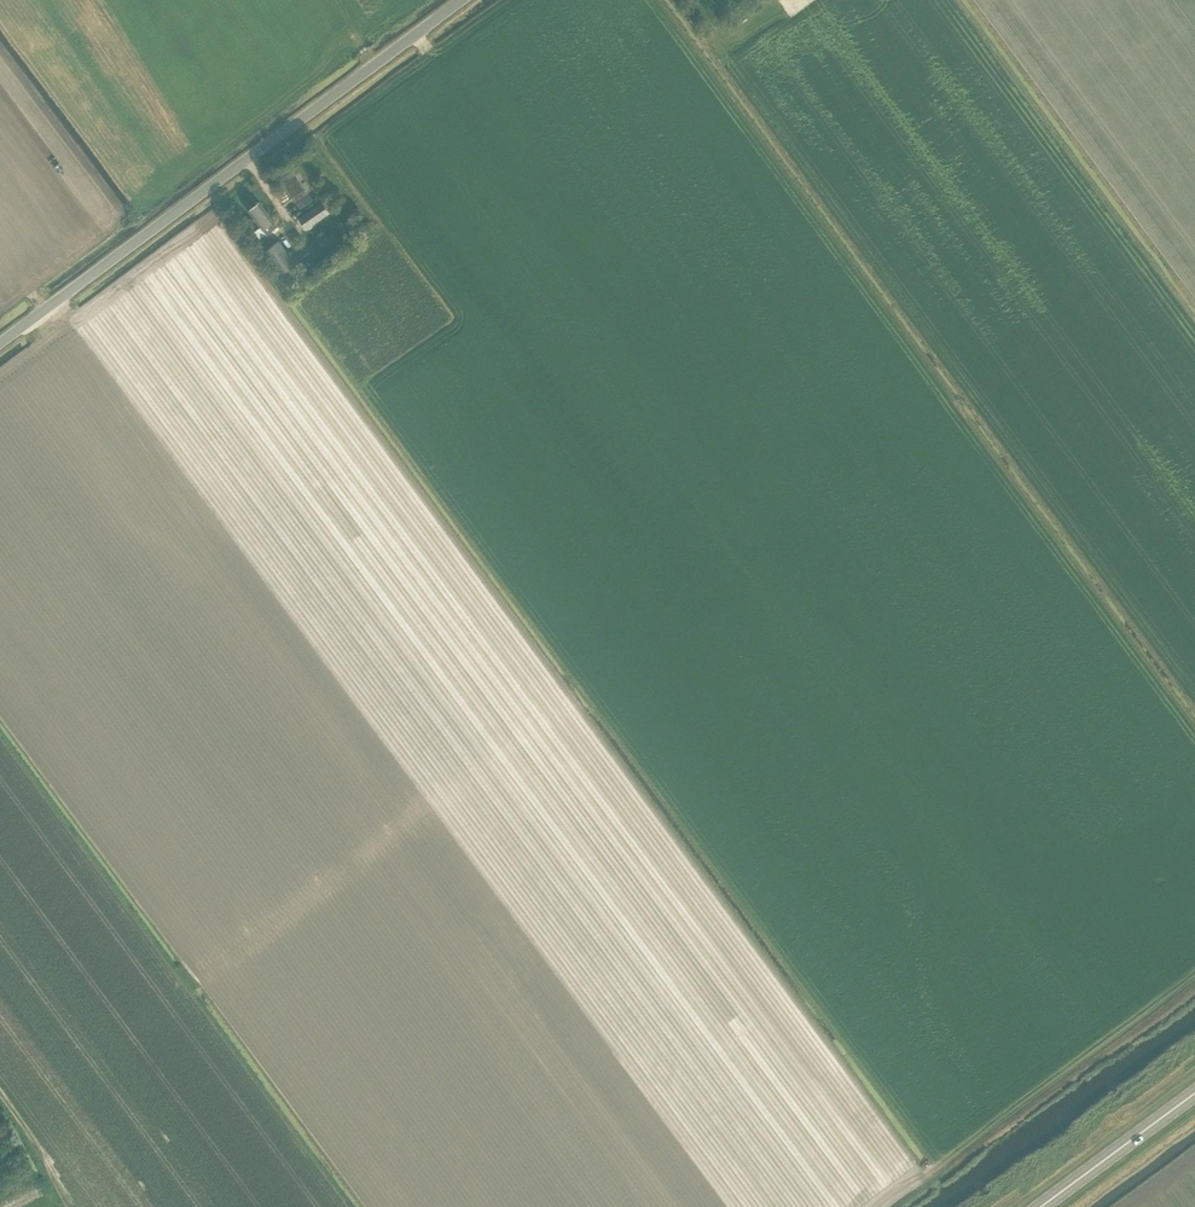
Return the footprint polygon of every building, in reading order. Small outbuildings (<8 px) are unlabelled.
[(299,156),(275,173),(300,209),(312,200),(292,170),(303,162),(299,156)] [(248,210),(261,227),(255,231),(260,239),(267,234),(267,235),(278,226),(260,202),(248,210)] [(322,202),(299,218),(306,229),(330,213),(322,202)] [(360,244),(370,237),(354,216),(344,223),(360,244)] [(278,240),(263,253),(280,275),(297,264),(278,240)]
